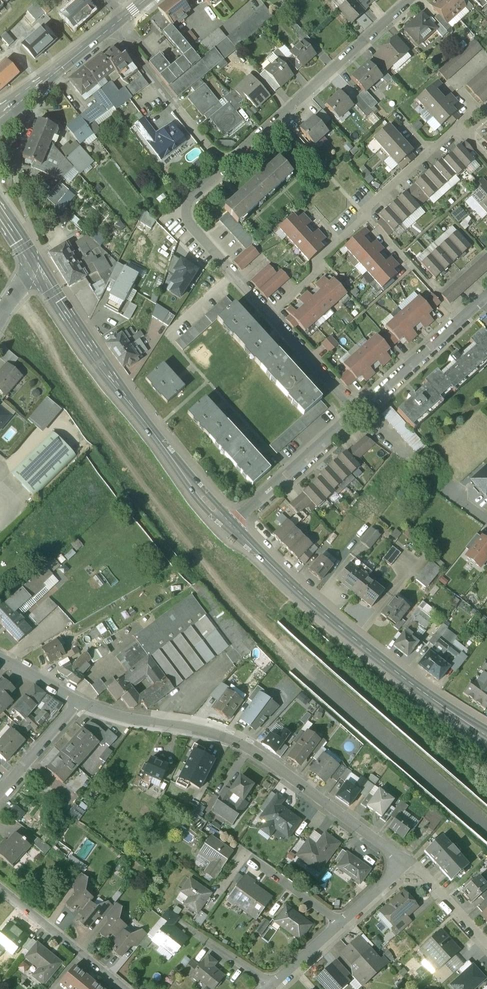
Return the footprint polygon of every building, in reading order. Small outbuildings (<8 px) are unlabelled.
[(3,7),(1,5),(5,2),(6,3),(9,0),(0,0),(0,9),(3,7)] [(84,0),(80,0),(62,16),(74,30),(95,12),(84,0)] [(180,0),(171,0),(158,11),(159,12),(170,27),(171,27),(177,22),(179,25),(186,19),(184,16),(189,12),(180,0)] [(351,0),(339,11),(351,25),(363,13),(357,6),(351,0)] [(441,0),(438,0),(430,7),(438,15),(446,24),(447,24),(455,16),(441,0)] [(455,16),(464,8),(457,0),(441,0),(455,16)] [(465,0),(457,0),(464,8),(468,13),(473,8),(465,0)] [(367,8),(361,2),(357,6),(363,13),(368,9),(367,8)] [(41,10),(35,3),(31,8),(40,18),(45,14),(41,10)] [(50,11),(46,6),(41,10),(45,14),(46,15),(50,11)] [(264,7),(227,41),(233,47),(236,51),(273,18),(264,7)] [(366,29),(377,20),(370,11),(358,20),(366,29)] [(170,27),(159,12),(149,21),(161,34),(162,33),(170,27)] [(434,28),(422,14),(416,18),(417,19),(410,26),(409,25),(404,30),(417,44),(434,29),(434,28)] [(446,24),(438,15),(434,19),(438,24),(446,33),(451,28),(447,24),(446,24)] [(434,28),(434,29),(442,37),(446,33),(438,24),(434,28)] [(170,27),(162,33),(175,48),(183,42),(171,27),(170,27)] [(43,28),(22,46),(35,60),(55,42),(43,28)] [(219,29),(200,44),(208,53),(213,49),(226,38),(219,29)] [(309,40),(299,29),(294,33),(303,43),(304,44),(309,40)] [(190,31),(182,38),(185,42),(193,35),(190,31)] [(5,34),(1,38),(5,43),(9,47),(14,43),(5,34)] [(193,35),(185,42),(189,47),(197,40),(193,35)] [(407,52),(395,39),(379,53),(391,67),(407,52)] [(227,41),(226,40),(214,50),(220,58),(233,47),(227,41)] [(482,49),(474,40),(469,44),(477,53),(482,49)] [(199,60),(183,42),(175,48),(183,58),(170,68),(164,73),(173,83),(200,61),(199,60)] [(9,47),(5,43),(0,47),(5,52),(10,48),(9,47)] [(303,43),(289,54),(291,56),(302,68),(315,56),(304,44),(303,43)] [(469,44),(465,48),(473,57),(477,53),(469,44)] [(473,57),(465,48),(460,52),(468,61),(473,57)] [(121,58),(114,49),(103,58),(114,71),(118,76),(132,65),(125,56),(121,58)] [(208,53),(199,60),(200,61),(173,83),(168,87),(177,99),(223,61),(220,58),(214,50),(213,49),(208,53)] [(286,61),(277,50),(271,55),(279,63),(279,62),(282,66),(287,61),(286,61)] [(468,61),(460,52),(456,56),(464,65),(468,61)] [(391,67),(379,53),(373,59),(383,70),(385,72),(391,67)] [(102,55),(84,70),(96,85),(102,80),(114,71),(103,58),(102,55)] [(159,56),(149,64),(159,77),(164,73),(170,68),(163,60),(163,58),(162,56),(160,56),(159,56)] [(302,68),(291,56),(286,61),(287,61),(297,72),(302,68)] [(456,56),(451,60),(459,69),(464,65),(456,56)] [(459,69),(451,60),(447,64),(455,73),(459,69)] [(0,66),(0,92),(19,75),(6,61),(0,66)] [(279,63),(274,67),(272,65),(264,72),(279,89),(292,77),(282,66),(279,62),(279,63)] [(368,63),(351,78),(363,92),(365,93),(366,92),(381,79),(382,78),(378,74),(368,63)] [(455,73),(447,64),(442,68),(450,77),(455,73)] [(132,65),(118,76),(122,81),(127,78),(137,71),(132,65)] [(450,77),(442,68),(438,72),(446,81),(450,77)] [(96,85),(84,70),(69,82),(82,97),(96,85)] [(385,72),(383,70),(378,74),(382,78),(381,79),(386,84),(392,79),(385,72)] [(137,71),(127,78),(122,81),(129,85),(134,81),(141,76),(137,71)] [(264,72),(259,76),(274,93),(279,89),(264,72)] [(173,83),(164,73),(159,77),(168,87),(173,83)] [(480,74),(475,78),(483,87),(486,83),(486,82),(480,74)] [(148,85),(141,76),(134,81),(141,91),(148,85)] [(269,97),(251,77),(234,91),(243,101),(246,98),(255,109),(269,97)] [(483,87),(475,78),(471,82),(479,91),(483,87)] [(118,93),(111,85),(107,84),(106,85),(102,80),(96,85),(100,90),(113,108),(115,110),(125,103),(118,93)] [(204,85),(200,80),(191,88),(195,93),(204,85)] [(134,81),(129,85),(136,95),(141,91),(134,81)] [(438,81),(417,100),(425,109),(440,95),(436,91),(442,86),(438,81)] [(479,91),(471,82),(467,86),(475,94),(479,91)] [(100,90),(96,85),(82,97),(85,101),(93,95),(93,96),(100,90)] [(129,85),(118,93),(125,103),(136,95),(129,85)] [(219,103),(204,85),(195,93),(187,99),(202,117),(204,116),(216,106),(215,105),(219,103)] [(483,87),(479,91),(486,99),(486,91),(483,87)] [(100,90),(93,96),(99,104),(106,113),(113,108),(100,90)] [(243,101),(234,91),(230,95),(238,105),(243,101)] [(486,99),(479,91),(475,94),(483,103),(486,99)] [(375,101),(366,92),(365,93),(363,92),(358,96),(368,107),(375,101)] [(337,96),(326,105),(333,113),(334,112),(339,118),(352,106),(341,93),(337,96)] [(440,95),(425,109),(433,118),(454,99),(450,94),(444,100),(440,95)] [(238,105),(230,95),(224,99),(228,104),(232,110),(238,105)] [(358,96),(352,102),(362,112),(368,107),(358,96)] [(454,99),(433,118),(441,127),(447,121),(456,113),(452,108),(458,103),(454,99)] [(375,101),(368,107),(371,110),(377,104),(375,101)] [(99,104),(87,113),(94,122),(106,113),(99,104)] [(220,111),(209,120),(223,138),(242,122),(232,110),(228,104),(223,108),(220,111)] [(220,111),(216,106),(204,116),(207,121),(209,120),(220,111)] [(368,107),(362,112),(366,117),(372,112),(371,110),(368,107)] [(331,120),(323,111),(318,115),(326,124),(331,120)] [(94,122),(87,113),(81,118),(88,127),(94,122)] [(456,113),(447,121),(451,126),(460,117),(456,113)] [(326,124),(318,115),(314,118),(323,127),(326,124)] [(88,127),(81,118),(68,128),(80,144),(93,134),(88,127)] [(323,127),(314,118),(306,126),(305,125),(300,130),(314,146),(328,133),(323,127)] [(57,128),(39,120),(33,135),(51,143),(57,128)] [(101,131),(94,122),(88,127),(93,134),(95,136),(101,131)] [(148,124),(138,131),(142,136),(151,129),(148,124)] [(157,136),(151,129),(142,136),(161,161),(186,142),(172,125),(157,136)] [(389,125),(374,139),(382,148),(397,134),(389,125)] [(397,134),(382,148),(389,157),(405,143),(397,134)] [(51,143),(33,135),(23,159),(34,163),(41,167),(51,144),(51,143)] [(473,151),(465,142),(460,146),(468,155),(473,151)] [(405,143),(389,157),(398,166),(411,154),(413,152),(405,143)] [(59,153),(51,144),(41,167),(34,163),(32,168),(62,181),(73,168),(59,153)] [(72,149),(68,145),(59,153),(73,168),(82,160),(78,156),(72,149)] [(77,145),(72,149),(78,156),(83,152),(77,145)] [(468,155),(460,146),(451,154),(465,169),(474,161),(468,155)] [(356,147),(350,152),(353,156),(359,151),(356,147)] [(91,160),(83,152),(78,156),(82,160),(73,168),(77,173),(91,160)] [(411,154),(398,166),(402,170),(415,158),(411,154)] [(465,169),(451,154),(443,162),(455,176),(456,177),(465,169)] [(279,159),(224,209),(227,213),(237,224),(292,174),(279,159)] [(443,162),(441,160),(432,168),(446,184),(455,176),(443,162)] [(446,184),(432,168),(423,176),(437,192),(446,184)] [(437,192),(423,176),(415,184),(423,193),(429,200),(437,192)] [(482,179),(473,187),(477,192),(486,184),(482,179)] [(60,183),(46,199),(55,207),(69,191),(60,183)] [(471,198),(479,206),(486,199),(486,183),(486,184),(477,192),(471,198)] [(423,193),(415,184),(410,189),(418,197),(423,193)] [(418,197),(410,189),(406,193),(414,201),(418,197)] [(406,193),(406,192),(396,201),(410,216),(419,208),(406,193)] [(479,206),(486,215),(486,199),(479,206)] [(410,216),(396,201),(388,209),(402,224),(410,216)] [(459,223),(468,215),(460,206),(451,213),(459,223)] [(402,224),(388,209),(379,217),(381,220),(390,230),(393,232),(402,224)] [(237,224),(227,213),(219,221),(245,250),(250,246),(254,242),(237,224)] [(292,215),(278,228),(286,237),(306,218),(302,214),(296,219),(292,215)] [(460,224),(465,229),(473,221),(468,216),(460,224)] [(306,218),(286,237),(293,246),(308,232),(304,228),(310,223),(306,218)] [(390,230),(381,220),(376,224),(385,234),(390,230)] [(364,229),(343,247),(351,256),(366,243),(363,239),(369,234),(364,229)] [(311,236),(308,232),(293,246),(301,254),(321,235),(317,230),(311,236)] [(470,247),(456,232),(447,240),(461,255),(470,247)] [(321,235),(301,254),(308,262),(323,249),(319,245),(325,239),(321,235)] [(461,255),(447,240),(438,248),(452,263),(461,255)] [(366,243),(351,256),(359,264),(379,245),(375,241),(369,246),(366,243)] [(68,243),(49,255),(59,271),(75,261),(71,255),(74,253),(68,243)] [(91,253),(86,244),(80,247),(81,249),(85,256),(91,253)] [(379,245),(359,264),(366,272),(381,259),(377,255),(383,250),(379,245)] [(259,255),(250,246),(246,250),(254,259),(259,255)] [(99,248),(91,253),(94,257),(101,252),(99,248)] [(452,263),(438,248),(430,256),(443,271),(452,263)] [(74,253),(71,255),(75,261),(76,262),(85,256),(81,249),(74,253)] [(254,259),(246,250),(245,250),(241,254),(250,263),(254,259)] [(85,256),(91,266),(93,265),(92,264),(97,261),(94,257),(91,253),(85,256)] [(250,263),(241,254),(237,258),(246,267),(250,263)] [(85,256),(76,262),(78,266),(80,264),(86,273),(95,268),(93,265),(91,266),(85,256)] [(443,271),(430,256),(420,264),(434,279),(443,271)] [(110,257),(105,260),(108,266),(116,262),(110,257)] [(173,272),(179,261),(173,257),(168,272),(174,276),(176,274),(173,272)] [(97,261),(92,264),(93,265),(95,268),(99,276),(110,269),(108,266),(105,260),(103,258),(97,261)] [(246,267),(237,258),(233,262),(241,271),(246,267)] [(381,259),(366,272),(373,281),(394,262),(390,258),(384,263),(381,259)] [(170,293),(180,300),(199,271),(180,259),(179,261),(173,272),(176,274),(174,276),(170,283),(174,286),(170,293)] [(481,259),(476,263),(484,272),(486,270),(486,266),(481,259)] [(75,261),(59,271),(69,288),(88,276),(86,273),(80,264),(78,266),(76,262),(75,261)] [(110,269),(99,276),(102,280),(106,287),(110,280),(117,263),(116,262),(108,266),(110,269)] [(394,262),(373,281),(381,289),(396,276),(393,272),(398,267),(394,262)] [(124,268),(117,263),(110,280),(116,283),(124,268)] [(484,272),(476,263),(472,267),(480,276),(484,272)] [(276,274),(268,265),(264,269),(272,278),(276,274)] [(480,276),(472,267),(468,271),(475,280),(480,276)] [(124,268),(116,283),(111,294),(124,301),(124,302),(131,290),(138,275),(124,268)] [(272,278),(264,269),(259,273),(267,282),(272,278)] [(289,279),(281,270),(276,274),(284,283),(289,279)] [(475,280),(468,271),(463,275),(471,284),(475,280)] [(267,282),(259,273),(255,277),(263,286),(267,282)] [(276,274),(272,278),(280,287),(284,283),(276,274)] [(471,284),(463,275),(459,279),(466,288),(471,284)] [(255,277),(250,281),(258,290),(263,286),(255,277)] [(333,280),(329,283),(323,277),(319,281),(337,302),(346,294),(333,280)] [(280,287),(272,278),(267,282),(275,291),(280,287)] [(466,288),(459,279),(454,283),(462,292),(466,288)] [(102,280),(90,287),(99,301),(106,287),(102,280)] [(337,302),(319,281),(314,285),(320,292),(316,295),(329,310),(337,302)] [(275,291),(267,282),(263,286),(271,295),(275,291)] [(462,292),(454,283),(450,287),(458,296),(462,292)] [(271,295),(263,286),(258,290),(266,299),(271,295)] [(458,296),(450,287),(445,291),(453,300),(458,296)] [(453,300),(445,291),(441,295),(449,304),(453,300)] [(316,295),(312,298),(307,292),(302,297),(321,317),(329,310),(316,295)] [(110,294),(104,307),(118,314),(124,301),(111,294),(110,294)] [(440,303),(432,295),(427,299),(435,307),(440,303)] [(225,297),(175,343),(182,351),(232,305),(225,297)] [(321,317),(302,297),(298,300),(303,306),(300,310),(313,324),(321,317)] [(423,303),(418,297),(410,305),(428,325),(433,322),(427,316),(431,312),(431,311),(423,303)] [(435,307),(427,299),(423,303),(431,311),(435,307)] [(277,352),(234,304),(216,321),(260,368),(277,352)] [(428,325),(410,305),(402,312),(415,327),(419,324),(424,330),(428,325)] [(313,324),(300,310),(296,313),(291,307),(286,311),(290,316),(298,325),(305,332),(313,324)] [(415,327),(402,312),(393,320),(412,340),(416,336),(411,330),(415,327)] [(175,317),(169,313),(162,323),(168,327),(175,317)] [(381,321),(384,325),(393,318),(391,315),(381,321)] [(298,325),(290,316),(285,320),(293,329),(298,325)] [(412,340),(393,320),(385,327),(390,333),(398,341),(398,342),(402,339),(407,345),(412,340)] [(127,323),(117,329),(121,335),(125,332),(131,328),(127,323)] [(131,328),(125,332),(130,339),(133,344),(134,343),(139,340),(135,335),(136,335),(131,328)] [(440,377),(436,373),(424,384),(426,386),(414,397),(411,395),(407,399),(409,401),(397,412),(411,428),(440,402),(439,400),(450,390),(452,392),(486,361),(486,360),(485,358),(486,356),(486,337),(482,331),(469,342),(473,347),(460,358),(456,353),(448,360),(453,365),(440,377)] [(125,332),(121,335),(126,341),(130,339),(125,332)] [(136,335),(135,335),(139,340),(139,339),(139,340),(144,337),(140,332),(136,335)] [(398,341),(390,333),(385,337),(393,346),(398,341)] [(115,335),(110,339),(112,341),(107,345),(115,357),(129,346),(126,341),(121,335),(117,338),(115,335)] [(381,341),(376,336),(367,343),(386,364),(390,360),(385,354),(389,350),(381,341)] [(330,337),(321,344),(325,349),(334,341),(330,337)] [(393,346),(385,337),(381,341),(389,350),(393,346)] [(139,340),(139,339),(139,340),(134,343),(137,348),(142,355),(147,351),(139,340)] [(334,341),(325,349),(329,353),(338,346),(334,341)] [(386,364),(367,343),(359,351),(373,365),(376,362),(381,368),(386,364)] [(129,346),(115,357),(123,368),(128,365),(130,367),(138,362),(136,359),(138,358),(133,351),(130,346),(129,346)] [(5,348),(0,355),(0,359),(6,365),(6,364),(14,355),(5,348)] [(142,355),(137,348),(133,351),(138,358),(142,355)] [(373,365),(359,351),(351,358),(370,378),(374,374),(369,368),(373,365)] [(321,400),(277,352),(260,368),(303,416),(321,400)] [(14,355),(6,364),(11,368),(18,359),(14,355)] [(370,378),(351,358),(343,365),(348,371),(356,380),(360,377),(365,382),(370,378)] [(0,372),(0,392),(6,397),(22,378),(11,368),(6,364),(6,365),(0,372)] [(163,364),(145,380),(167,404),(185,388),(163,364)] [(356,380),(348,371),(343,375),(351,384),(356,380)] [(351,384),(343,375),(339,379),(347,388),(351,384)] [(227,422),(205,398),(188,414),(209,438),(227,422)] [(42,434),(62,411),(47,399),(28,422),(42,434)] [(320,402),(269,447),(277,455),(327,409),(320,402)] [(4,403),(0,408),(0,409),(10,417),(11,418),(16,413),(4,403)] [(426,447),(390,407),(381,415),(417,454),(426,447)] [(1,428),(10,417),(0,409),(0,427),(1,428)] [(227,422),(209,438),(252,486),(270,470),(227,422)] [(52,432),(10,474),(34,498),(76,456),(52,432)] [(375,444),(365,437),(360,441),(368,450),(375,444)] [(368,450),(360,441),(356,445),(364,454),(368,450)] [(364,454),(356,445),(352,449),(360,458),(364,454)] [(360,458),(352,449),(347,453),(355,462),(360,458)] [(347,453),(346,452),(337,460),(351,475),(360,467),(355,462),(347,453)] [(351,475),(337,460),(328,468),(342,483),(351,475)] [(342,483),(328,468),(320,476),(321,477),(333,491),(342,483)] [(472,482),(486,497),(486,468),(472,482)] [(321,477),(312,485),(326,501),(335,493),(333,491),(321,477)] [(326,501),(312,485),(303,493),(304,494),(311,502),(317,509),(326,501)] [(311,502),(304,494),(299,498),(307,506),(311,502)] [(307,506),(299,498),(295,502),(302,511),(307,506)] [(295,502),(290,506),(298,514),(302,511),(295,502)] [(287,521),(273,535),(281,544),(296,529),(287,521)] [(380,535),(371,529),(372,528),(371,528),(360,542),(360,543),(361,542),(369,549),(369,550),(381,536),(380,535)] [(296,529),(281,544),(289,552),(304,537),(296,529)] [(333,534),(326,541),(330,545),(337,537),(333,534)] [(476,534),(465,548),(470,552),(481,538),(476,534)] [(304,537),(289,552),(298,561),(299,559),(308,551),(312,546),(304,537)] [(466,557),(480,568),(486,558),(486,540),(482,537),(481,538),(470,552),(466,557)] [(392,546),(382,560),(390,566),(401,553),(392,546)] [(308,551),(299,559),(305,565),(312,556),(308,551)] [(321,557),(309,572),(321,581),(332,567),(321,557)] [(372,572),(354,558),(349,565),(367,578),(367,579),(372,572)] [(440,569),(431,562),(416,580),(425,588),(440,569)] [(367,578),(349,565),(337,580),(354,594),(367,578)] [(45,568),(22,589),(30,598),(36,592),(38,594),(45,587),(41,583),(51,574),(45,568)] [(367,579),(367,578),(354,594),(371,608),(384,592),(367,579)] [(220,606),(199,582),(191,587),(212,612),(207,616),(231,646),(233,649),(235,648),(242,658),(250,653),(257,645),(220,606)] [(30,598),(18,609),(24,615),(49,591),(45,587),(38,594),(36,592),(30,598)] [(22,589),(5,604),(13,613),(18,609),(30,598),(22,589)] [(116,658),(128,674),(140,665),(207,616),(192,595),(134,638),(137,642),(116,658)] [(49,598),(29,616),(38,625),(57,607),(49,598)] [(394,598),(381,615),(385,619),(386,619),(394,625),(400,619),(399,618),(407,608),(394,598)] [(0,609),(0,624),(5,629),(18,618),(13,613),(5,604),(0,609)] [(422,611),(413,622),(419,627),(422,629),(422,630),(431,618),(422,611)] [(31,631),(19,618),(21,616),(20,615),(18,618),(5,629),(18,643),(31,631)] [(174,690),(231,646),(207,616),(140,665),(146,675),(154,687),(166,678),(174,690)] [(400,619),(394,625),(392,627),(398,632),(405,623),(400,619)] [(413,622),(406,631),(412,636),(419,627),(413,622)] [(410,638),(404,633),(394,647),(407,657),(411,651),(414,653),(418,648),(416,646),(418,644),(410,638)] [(441,638),(435,633),(428,642),(434,647),(437,643),(441,638)] [(451,645),(441,638),(437,643),(447,651),(451,645)] [(57,641),(42,649),(51,664),(66,656),(57,641)] [(455,648),(451,645),(447,651),(457,658),(461,653),(458,651),(460,648),(457,646),(455,648)] [(100,648),(91,654),(92,655),(89,657),(91,659),(94,663),(108,654),(103,647),(101,649),(100,648)] [(77,648),(69,653),(72,658),(80,653),(77,648)] [(233,665),(242,658),(235,648),(233,649),(226,655),(233,665)] [(437,656),(431,651),(419,666),(428,674),(439,660),(435,657),(437,656)] [(71,668),(76,676),(78,674),(80,676),(81,676),(89,667),(86,664),(91,659),(89,657),(86,653),(71,668)] [(450,666),(450,667),(456,671),(467,657),(461,653),(457,658),(450,666)] [(444,661),(443,663),(439,660),(428,674),(438,682),(450,667),(450,666),(444,661)] [(462,694),(485,711),(486,708),(486,661),(462,694)] [(78,674),(76,676),(71,668),(69,665),(57,672),(59,675),(68,679),(70,682),(77,686),(82,681),(83,679),(81,676),(80,676),(78,674)] [(128,674),(123,678),(129,686),(146,675),(140,665),(128,674)] [(104,684),(95,691),(99,696),(117,682),(113,677),(104,684)] [(154,687),(138,699),(129,686),(123,678),(108,690),(117,703),(121,700),(128,710),(135,710),(143,703),(148,710),(174,690),(166,678),(154,687)] [(100,679),(91,686),(95,691),(104,684),(100,679)] [(3,713),(13,702),(11,701),(11,694),(15,690),(6,682),(0,688),(0,710),(3,713)] [(34,686),(25,697),(35,705),(44,694),(34,686)] [(258,686),(248,699),(253,703),(260,693),(262,695),(264,691),(258,686)] [(228,690),(214,709),(228,720),(242,701),(228,690)] [(262,695),(260,693),(253,703),(237,724),(245,728),(246,724),(255,731),(277,707),(262,695)] [(301,693),(297,698),(305,705),(309,701),(301,693)] [(53,699),(44,694),(35,705),(36,707),(42,711),(53,699)] [(25,697),(12,712),(23,722),(25,720),(29,715),(36,707),(35,705),(25,697)] [(53,699),(42,711),(44,713),(48,716),(47,719),(51,721),(63,705),(53,699)] [(36,722),(40,725),(47,719),(48,716),(44,713),(36,722)] [(29,715),(25,720),(35,731),(40,725),(36,722),(29,715)] [(23,730),(14,722),(9,727),(12,730),(13,730),(19,735),(23,730)] [(106,734),(98,727),(89,724),(84,728),(99,742),(103,746),(106,742),(110,746),(117,738),(109,731),(106,734)] [(84,728),(63,753),(79,767),(83,762),(82,761),(94,747),(95,747),(99,742),(84,728)] [(282,729),(275,737),(278,739),(284,730),(282,729)] [(12,730),(3,740),(16,751),(25,741),(19,735),(13,730),(12,730)] [(275,737),(271,734),(263,745),(276,754),(283,744),(290,735),(284,730),(278,739),(275,737)] [(319,740),(308,732),(305,735),(298,744),(289,757),(300,766),(310,751),(312,752),(320,741),(319,740)] [(301,732),(294,741),(298,744),(305,735),(301,732)] [(320,741),(312,752),(316,755),(321,749),(326,742),(321,738),(319,740),(320,741)] [(3,740),(0,744),(0,756),(6,762),(16,751),(3,740)] [(192,750),(203,756),(206,750),(195,744),(192,750)] [(283,744),(276,754),(281,758),(289,748),(283,744)] [(108,748),(100,758),(106,762),(113,752),(108,748)] [(316,755),(314,758),(318,762),(322,757),(326,752),(321,749),(316,755)] [(195,751),(187,765),(207,776),(214,762),(203,756),(195,751)] [(79,767),(63,753),(48,769),(64,783),(79,767)] [(331,765),(322,757),(318,762),(311,770),(325,782),(330,776),(338,767),(333,762),(331,765)] [(169,767),(151,759),(148,765),(145,764),(142,771),(145,772),(142,780),(149,783),(151,777),(162,782),(169,767)] [(338,767),(330,776),(338,782),(340,778),(346,769),(340,764),(338,767)] [(187,765),(179,779),(189,784),(199,790),(207,776),(187,765)] [(346,769),(340,778),(345,781),(351,773),(352,772),(347,768),(346,769)] [(78,792),(90,779),(82,771),(69,784),(78,792)] [(367,781),(355,772),(353,775),(360,780),(355,788),(360,791),(367,781)] [(241,777),(234,786),(230,783),(226,788),(220,797),(227,802),(233,793),(241,799),(235,807),(242,812),(248,803),(247,803),(251,797),(247,795),(253,785),(241,777)] [(186,790),(189,784),(179,779),(176,784),(186,790)] [(149,783),(142,780),(139,786),(148,790),(151,784),(149,783)] [(355,788),(348,783),(342,791),(341,790),(336,797),(350,805),(360,791),(355,788)] [(394,800),(379,789),(374,797),(367,806),(368,807),(381,817),(382,817),(388,808),(394,800)] [(369,794),(361,804),(366,808),(368,807),(367,806),(374,797),(369,794)] [(301,821),(280,806),(284,800),(278,795),(261,818),(267,822),(264,826),(272,833),(273,831),(274,832),(276,829),(289,838),(301,821)] [(227,802),(220,797),(214,805),(236,820),(242,812),(235,807),(227,802)] [(74,801),(68,815),(81,821),(87,807),(74,801)] [(393,812),(391,816),(396,819),(400,815),(407,805),(401,801),(393,812)] [(25,815),(15,807),(8,816),(18,824),(25,815)] [(393,812),(388,808),(382,817),(381,817),(380,818),(386,822),(391,816),(393,812)] [(443,818),(431,809),(424,819),(431,824),(428,827),(433,831),(443,818)] [(208,823),(194,813),(189,823),(202,832),(208,823)] [(400,815),(396,819),(390,828),(404,838),(412,827),(413,825),(400,815)] [(412,827),(406,834),(409,837),(415,829),(412,827)] [(17,833),(9,842),(7,840),(0,848),(0,855),(14,867),(32,846),(27,841),(25,839),(25,840),(17,833)] [(325,834),(314,849),(306,843),(297,856),(312,866),(316,861),(324,866),(340,845),(325,834)] [(469,865),(442,836),(424,852),(436,865),(437,864),(440,867),(439,868),(451,881),(469,865)] [(233,853),(211,837),(201,851),(214,860),(205,873),(214,880),(233,853)] [(52,848),(39,838),(34,844),(47,854),(52,848)] [(343,850),(335,861),(340,864),(347,854),(343,850)] [(370,870),(347,854),(340,864),(338,868),(360,884),(370,870)] [(82,873),(74,883),(80,888),(81,888),(88,879),(82,873)] [(255,884),(245,876),(227,900),(236,906),(239,901),(250,909),(248,912),(257,919),(272,899),(254,886),(255,884)] [(461,893),(472,904),(480,896),(486,889),(486,886),(478,876),(461,893)] [(211,894),(190,879),(182,890),(191,896),(184,905),(197,914),(199,911),(211,894)] [(80,888),(66,905),(67,907),(73,912),(75,912),(79,908),(82,910),(82,911),(89,903),(92,899),(88,896),(89,896),(89,894),(86,893),(85,893),(83,892),(83,891),(83,890),(81,888),(80,888)] [(403,893),(383,911),(395,925),(396,926),(406,917),(417,907),(403,893)] [(477,907),(484,914),(486,911),(486,898),(484,901),(477,907)] [(109,902),(102,911),(102,912),(101,912),(106,916),(109,913),(109,914),(115,907),(114,906),(109,902)] [(89,903),(82,911),(82,910),(79,914),(83,918),(80,922),(80,924),(86,929),(88,929),(101,912),(102,912),(102,911),(100,910),(99,910),(98,910),(96,909),(97,908),(97,907),(94,905),(93,905),(93,906),(89,903)] [(122,908),(117,903),(114,906),(115,907),(109,914),(114,917),(114,916),(115,917),(122,908)] [(312,925),(286,907),(274,923),(300,941),(312,925)] [(179,918),(168,911),(162,918),(167,922),(172,926),(179,918)] [(208,917),(199,911),(197,914),(192,921),(201,927),(208,917)] [(115,917),(114,916),(114,917),(100,933),(100,935),(107,940),(108,940),(112,936),(116,939),(122,932),(123,932),(126,928),(122,925),(123,924),(122,924),(123,923),(120,921),(120,922),(119,922),(117,920),(117,918),(115,917)] [(406,917),(396,926),(395,925),(391,928),(398,935),(411,923),(406,917)] [(271,924),(265,919),(255,933),(261,937),(271,924)] [(172,926),(167,922),(152,940),(159,947),(163,943),(176,954),(188,939),(172,926)] [(10,924),(1,935),(0,936),(0,937),(9,944),(7,946),(15,952),(22,943),(21,943),(27,936),(17,928),(16,929),(10,924)] [(142,931),(135,940),(135,941),(135,942),(140,946),(148,935),(142,931)] [(459,950),(441,931),(421,950),(438,969),(444,965),(459,950)] [(123,932),(122,932),(116,939),(113,943),(117,946),(113,950),(114,952),(113,952),(120,957),(122,957),(135,942),(135,941),(135,940),(133,938),(133,939),(131,939),(129,938),(130,937),(130,936),(128,934),(126,934),(126,935),(123,932)] [(359,938),(342,953),(354,966),(370,951),(359,938)] [(34,939),(26,949),(31,953),(39,943),(34,939)] [(62,963),(39,943),(31,953),(27,957),(42,970),(36,977),(45,984),(62,963)] [(354,966),(352,968),(357,973),(362,978),(380,961),(370,951),(354,966)] [(204,961),(199,967),(191,976),(198,982),(201,979),(213,988),(215,988),(224,978),(213,968),(217,963),(208,956),(204,961)] [(380,961),(362,978),(366,982),(388,962),(384,957),(380,961)] [(349,973),(337,960),(333,964),(345,977),(349,973)] [(199,967),(191,961),(184,970),(191,976),(199,967)] [(458,970),(463,975),(473,966),(468,961),(458,970)] [(318,979),(317,978),(317,979),(326,988),(339,988),(347,981),(348,982),(349,982),(345,977),(333,964),(332,965),(333,965),(318,979)] [(453,975),(444,965),(438,969),(432,974),(441,985),(453,975)] [(76,966),(62,982),(71,988),(103,988),(94,981),(94,980),(89,976),(88,977),(76,966)] [(473,966),(463,975),(451,986),(454,988),(474,988),(485,980),(473,966)] [(357,973),(352,977),(361,987),(366,982),(362,978),(357,973)]
